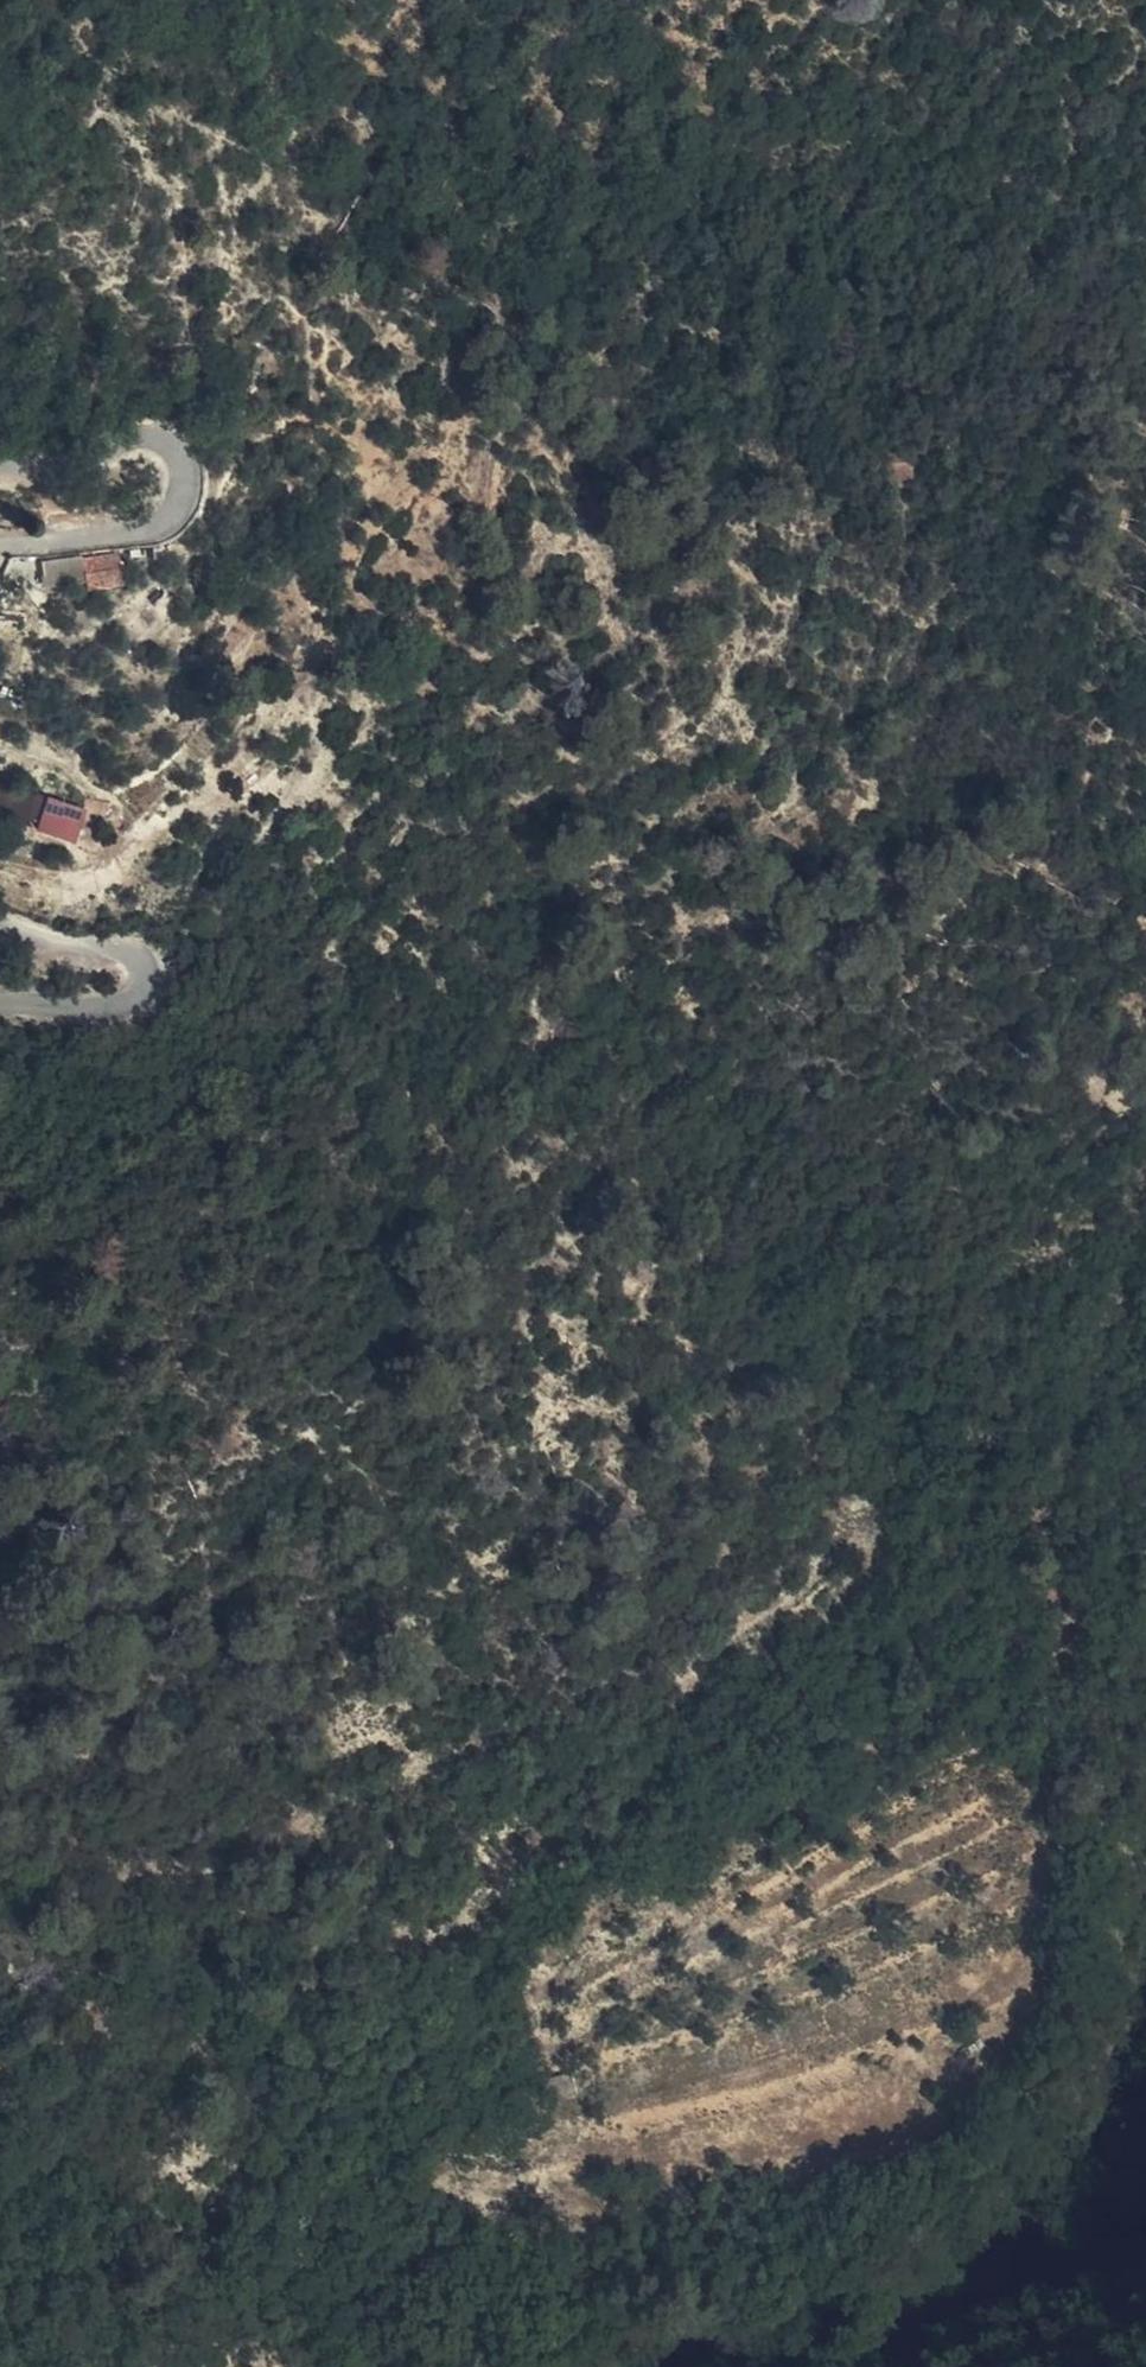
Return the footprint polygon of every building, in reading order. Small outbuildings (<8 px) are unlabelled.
[(45,570),(47,589),(122,581),(119,552),(68,557),(69,567),(45,570)] [(35,831),(75,843),(86,808),(46,796),(35,831)]
